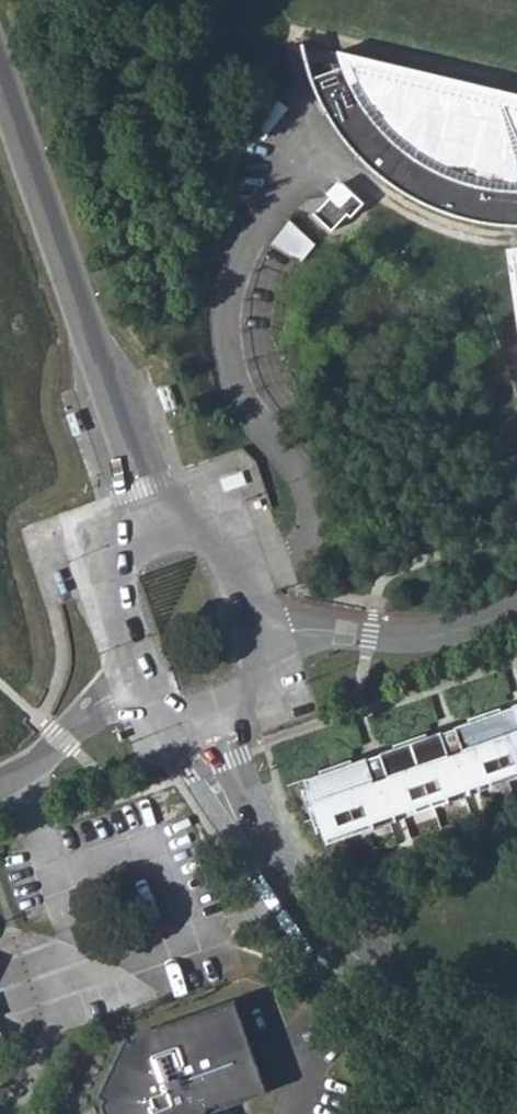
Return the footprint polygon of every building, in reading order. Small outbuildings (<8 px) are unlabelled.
[(337,50),(342,68),(326,74),(314,77),(321,94),(330,111),(345,131),(363,150),(382,169),(403,185),(426,200),(451,212),(469,218),(489,222),(508,225),(516,225),(516,94),(337,50)] [(315,211),(338,229),(364,197),(341,179),(315,211)] [(288,219),(268,244),(300,265),(315,245),(288,219)] [(516,317),(516,246),(509,248),(516,317)] [(170,385),(162,388),(168,407),(176,405),(170,385)] [(77,410),(69,413),(76,434),(84,431),(77,410)] [(317,823),(322,822),(328,839),(373,824),(372,817),(410,805),(413,811),(447,800),(446,792),(486,779),(489,785),(516,777),(516,705),(502,710),(499,706),(469,717),(471,721),(428,735),(427,730),(393,743),(395,746),(352,760),(350,757),(307,774),(310,782),(304,784),(304,790),(304,796),(306,802),(317,823)] [(243,865),(235,869),(247,888),(254,883),(243,865)] [(97,1096),(103,1099),(100,1105),(103,1113),(205,1113),(203,1107),(214,1103),(216,1108),(266,1090),(234,1000),(136,1034),(133,1041),(127,1037),(97,1096)]
